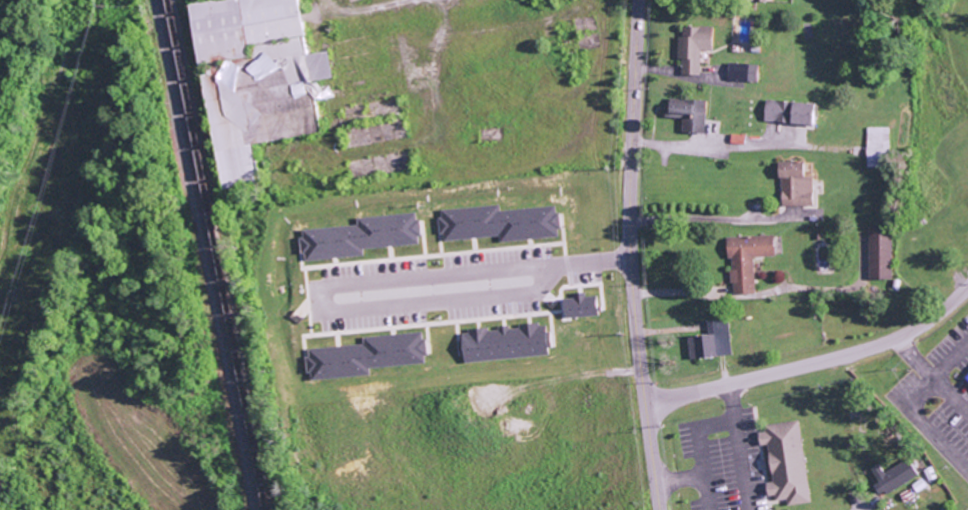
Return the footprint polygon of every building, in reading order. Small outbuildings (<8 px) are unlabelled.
[(195,65),(228,60),(230,70),(213,72),(214,74),(200,75),(217,189),(256,183),(250,144),(318,134),(313,98),(324,96),(325,97),(331,96),(330,89),(319,91),(317,80),(330,79),(326,51),(304,54),(296,0),(201,0),(186,2),(195,65)] [(682,26),(682,36),(678,36),(677,60),(682,60),(681,75),(699,76),(700,50),(711,51),(712,27),(682,26)] [(756,82),(757,64),(728,63),(727,81),(756,82)] [(681,132),(704,133),(706,100),(668,99),(667,117),(681,118),(681,132)] [(812,103),(765,100),(763,123),(811,125),(812,103)] [(888,128),(866,128),(865,167),(887,167),(888,128)] [(779,206),(812,206),(811,162),(778,163),(779,206)] [(555,206),(497,210),(497,205),(437,209),(439,243),(557,235),(555,206)] [(418,244),(417,220),(414,220),(414,213),(356,217),(356,225),(299,229),(301,260),(361,256),(361,248),(418,244)] [(866,279),(889,279),(891,228),(868,228),(866,279)] [(754,294),(753,257),(773,256),(773,235),(726,237),(726,259),(730,259),(731,295),(754,294)] [(595,296),(583,297),(582,293),(572,293),(572,299),(560,299),(561,317),(595,317),(595,296)] [(686,337),(688,360),(731,354),(726,319),(705,321),(707,334),(686,337)] [(545,356),(543,325),(459,330),(461,361),(545,356)] [(369,375),(368,368),(424,363),(422,333),(362,337),(362,345),(305,349),(307,380),(369,375)] [(808,503),(798,421),(762,425),(763,432),(756,433),(758,446),(766,445),(770,482),(764,483),(765,496),(773,495),(773,501),(785,499),(786,505),(808,503)] [(916,475),(906,459),(882,473),(876,464),(868,468),(877,482),(871,485),(878,497),(916,475)]
